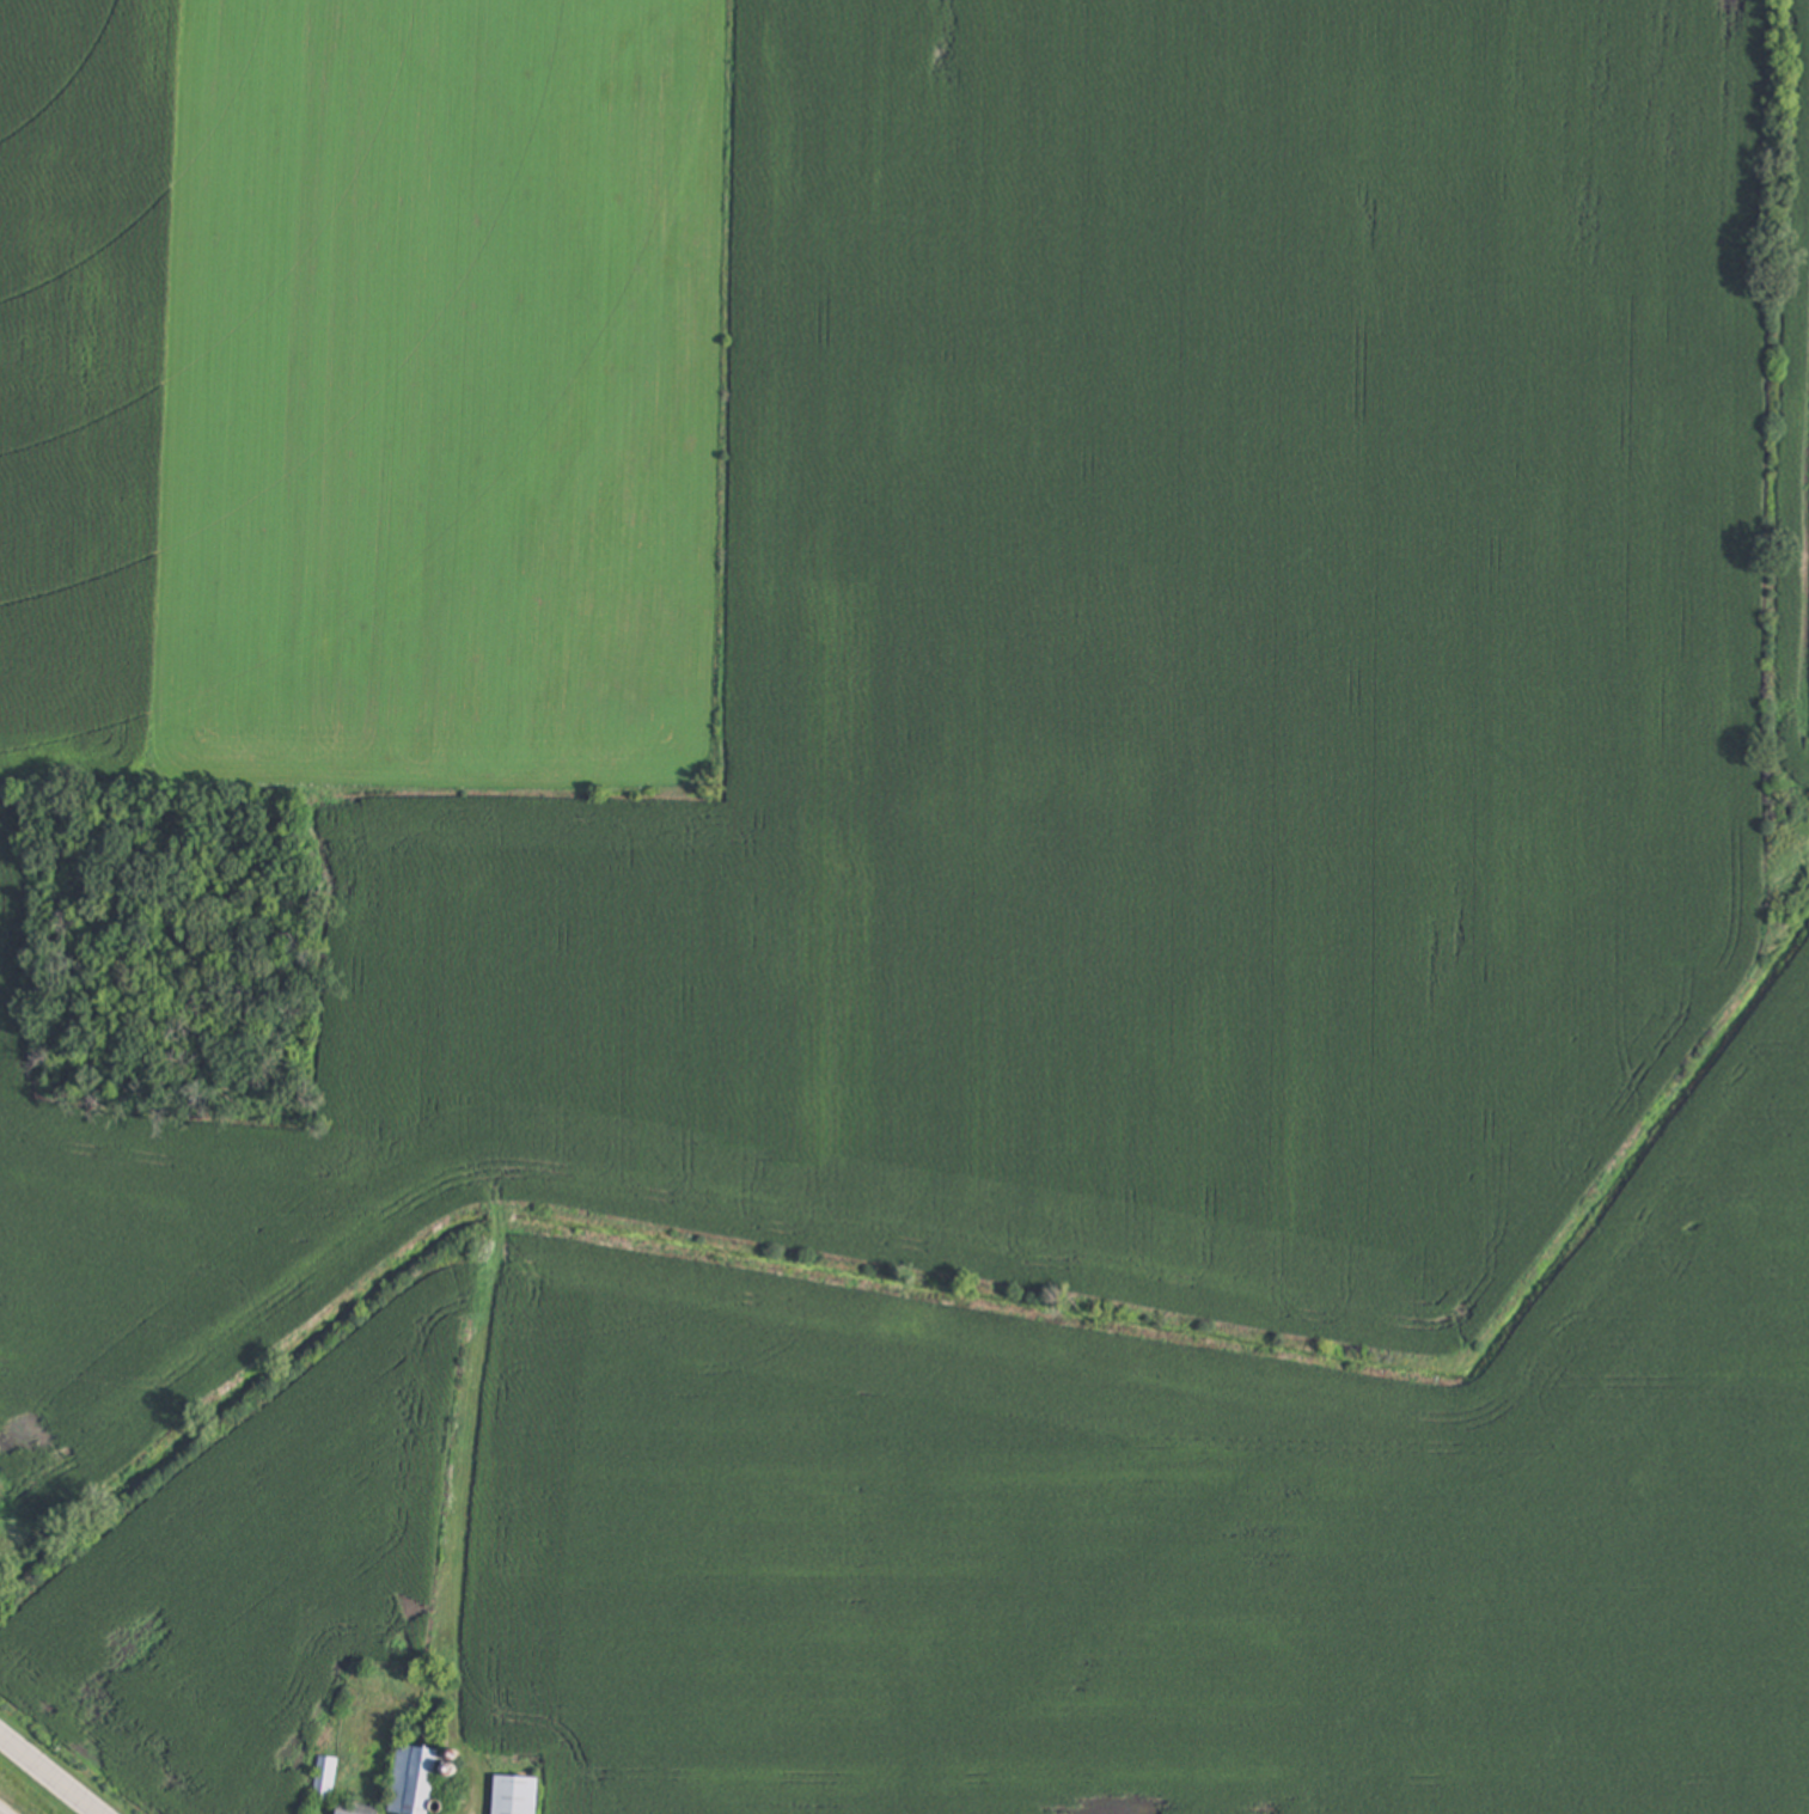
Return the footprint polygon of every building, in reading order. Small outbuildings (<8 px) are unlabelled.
[(443,1752),(401,1746),(390,1813),(433,1813),(443,1752)] [(340,1760),(321,1757),(313,1800),(333,1804),(340,1760)] [(494,1813),(538,1813),(540,1780),(496,1777),(494,1813)] [(382,1810),(341,1803),(339,1813),(381,1813),(382,1810)]
